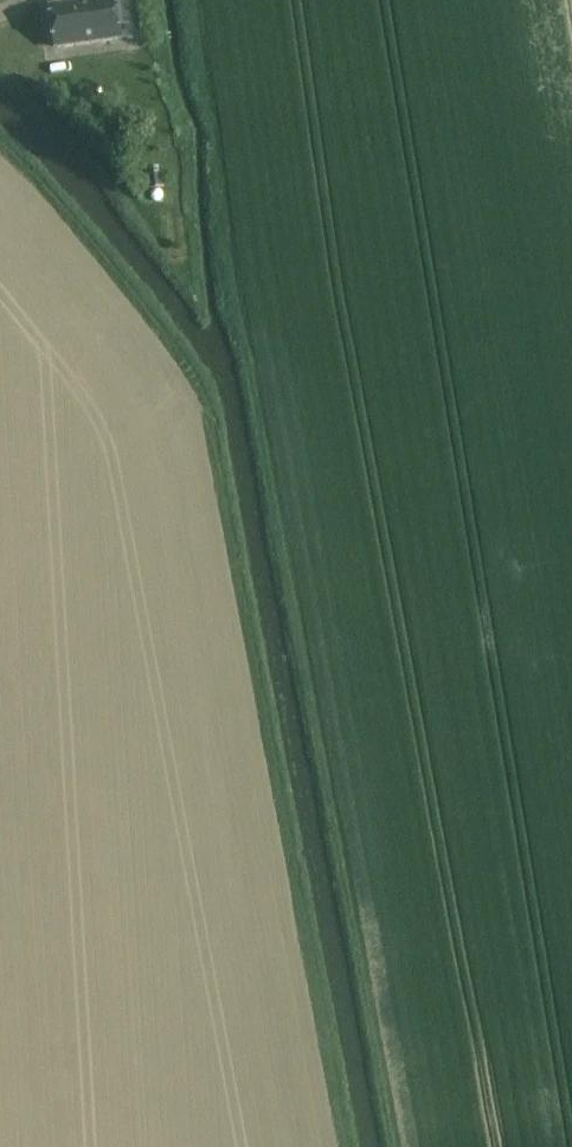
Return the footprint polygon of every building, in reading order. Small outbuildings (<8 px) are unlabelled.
[(114,0),(94,0),(49,6),(54,46),(119,38),(114,0)]
